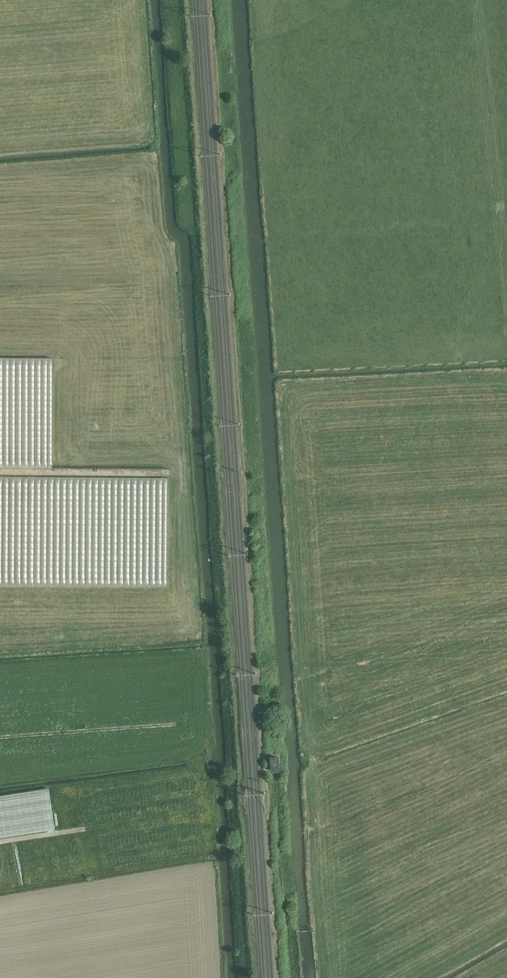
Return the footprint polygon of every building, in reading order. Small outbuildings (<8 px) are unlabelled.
[(154,580),(167,574),(168,477),(122,477),(113,481),(112,549),(119,549),(120,534),(125,547),(121,549),(128,549),(133,561),(143,561),(143,562),(145,562),(144,568),(143,568),(143,565),(137,564),(137,576),(143,577),(146,583),(155,583),(154,580)] [(271,772),(280,772),(279,756),(270,757),(271,772)] [(54,830),(48,791),(0,798),(0,838),(54,830)]
